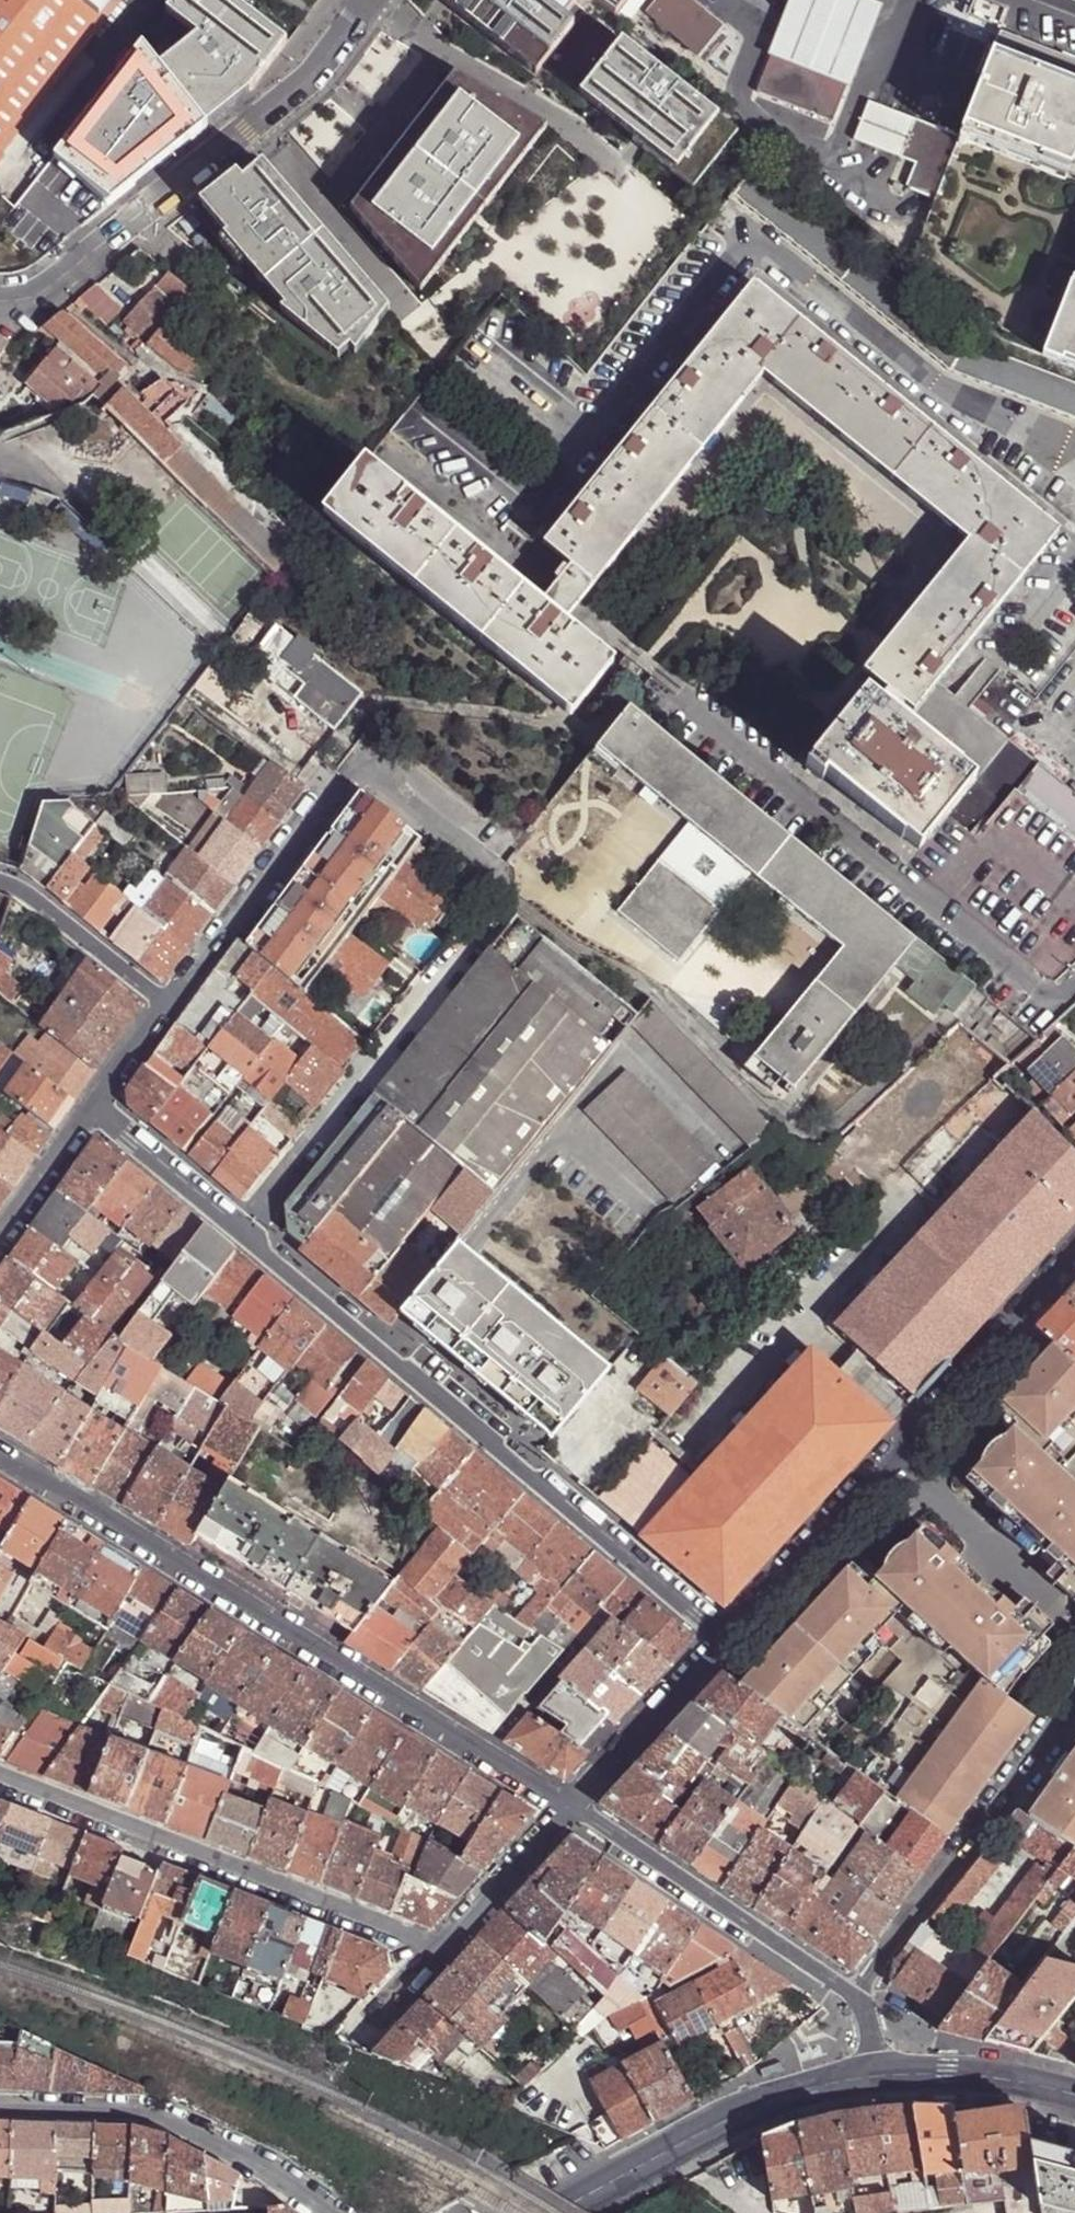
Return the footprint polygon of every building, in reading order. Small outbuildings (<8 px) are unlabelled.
[(121,0),(0,0),(0,154),(121,0)] [(230,0),(179,0),(168,15),(198,39),(160,68),(207,127),(256,89),(288,45),(230,0)] [(576,7),(563,21),(537,0),(441,0),(538,74),(544,67),(635,141),(635,144),(678,173),(719,120),(576,7)] [(563,21),(576,7),(582,0),(537,0),(563,21)] [(615,20),(631,0),(588,0),(615,20)] [(645,16),(700,60),(725,30),(689,0),(659,0),(645,16)] [(770,60),(773,53),(813,69),(815,74),(848,86),(846,90),(850,91),(866,50),(882,8),(861,0),(789,0),(783,17),(766,58),(770,60)] [(1002,31),(960,141),(937,202),(913,264),(907,279),(954,320),(1074,368),(1074,60),(1029,42),(1002,31)] [(110,205),(207,127),(160,68),(142,47),(55,159),(110,205)] [(773,53),(770,60),(756,95),(832,125),(846,90),(848,86),(815,74),(813,69),(773,53)] [(547,129),(455,76),(350,212),(421,293),(547,129)] [(937,202),(960,141),(869,104),(854,143),(915,167),(906,190),(937,202)] [(390,313),(262,164),(243,180),(237,174),(200,204),(227,236),(224,238),(284,308),(280,311),(339,360),(351,349),(357,356),(390,313)] [(754,172),(733,198),(948,371),(1074,421),(1074,386),(967,344),(754,172)] [(199,299),(170,275),(123,321),(151,344),(167,328),(199,299)] [(360,475),(327,517),(573,715),(613,665),(564,624),(763,376),(968,542),(865,670),(888,689),(877,702),(867,694),(807,768),(824,783),(827,779),(920,852),(909,865),(1057,983),(1074,967),(1074,794),(939,683),(1061,532),(827,343),(753,284),(544,545),(570,568),(541,605),(368,464),(360,475)] [(79,299),(108,324),(123,311),(97,285),(79,299)] [(141,408),(123,391),(116,384),(130,370),(61,313),(44,326),(108,381),(95,396),(107,408),(212,511),(280,578),(295,558),(163,429),(187,405),(165,383),(141,408)] [(202,355),(167,328),(151,344),(155,347),(188,373),(202,355)] [(8,344),(0,339),(0,358),(8,344)] [(155,347),(151,344),(148,347),(140,340),(133,348),(137,351),(139,349),(148,356),(155,347)] [(98,383),(58,350),(30,385),(59,410),(68,399),(73,403),(81,394),(86,398),(98,383)] [(247,665),(252,668),(282,631),(277,628),(247,665)] [(252,668),(332,732),(347,713),(351,715),(356,708),(353,706),(362,695),(282,631),(252,668)] [(628,656),(613,674),(630,687),(644,669),(628,656)] [(362,695),(353,706),(356,708),(365,697),(362,695)] [(665,866),(659,862),(617,913),(680,963),(721,912),(716,908),(746,871),(842,949),(751,1059),(743,1068),(771,1092),(781,1081),(787,1086),(784,1090),(788,1094),(792,1089),(794,1091),(897,966),(947,1008),(955,1014),(977,989),(630,705),(596,747),(695,829),(665,866)] [(335,734),(351,715),(347,713),(332,732),(335,734)] [(272,764),(245,799),(279,825),(292,807),(306,790),(272,764)] [(228,786),(232,789),(236,791),(240,785),(233,780),(228,786)] [(166,785),(166,792),(197,791),(211,790),(223,789),(223,782),(166,785)] [(214,813),(259,851),(270,836),(279,825),(245,799),(236,791),(232,789),(221,804),(208,794),(202,803),(214,813)] [(211,790),(197,791),(198,800),(202,803),(208,794),(211,790)] [(245,944),(273,967),(305,993),(322,970),(347,936),(360,921),(378,896),(403,863),(420,841),(360,793),(320,846),(261,924),(245,944)] [(145,794),(124,795),(161,826),(164,823),(170,815),(145,794)] [(82,863),(72,855),(95,824),(67,798),(42,800),(19,870),(56,897),(83,921),(109,886),(91,871),(81,886),(77,883),(87,868),(82,863)] [(259,851),(214,813),(187,848),(232,887),(246,868),(259,851)] [(105,832),(95,824),(72,855),(82,863),(105,832)] [(187,848),(163,880),(209,918),(222,901),(232,887),(187,848)] [(508,861),(522,873),(530,860),(517,850),(508,861)] [(452,902),(403,863),(378,896),(419,927),(426,918),(435,924),(452,902)] [(159,865),(154,872),(158,876),(163,868),(159,865)] [(129,884),(135,889),(140,883),(134,877),(129,884)] [(163,880),(140,911),(186,949),(199,932),(209,918),(163,880)] [(120,883),(114,890),(122,897),(132,905),(138,897),(120,883)] [(97,931),(111,912),(115,916),(120,911),(128,917),(122,925),(118,922),(109,934),(109,933),(105,938),(126,955),(161,983),(177,961),(186,949),(140,911),(132,905),(122,897),(114,890),(109,886),(83,921),(97,931)] [(387,965),(347,936),(322,970),(354,992),(351,997),(359,1004),(387,965)] [(227,992),(232,985),(236,979),(252,992),(273,967),(245,944),(238,939),(218,965),(190,1002),(174,1026),(208,1049),(235,1014),(243,1004),(227,992)] [(380,1086),(374,1095),(406,1121),(465,1171),(495,1196),(610,1050),(488,952),(436,1018),(405,1055),(380,1086)] [(12,1005),(23,991),(4,976),(12,964),(0,955),(0,996),(12,1005)] [(88,959),(41,1028),(50,1035),(62,1044),(96,1071),(117,1042),(143,1004),(88,959)] [(366,1043),(305,993),(273,967),(252,992),(249,997),(283,1024),(289,1028),(308,1044),(313,1048),(343,1071),(356,1056),(366,1043)] [(637,1016),(631,1023),(752,1151),(776,1130),(650,1001),(637,1016)] [(34,1014),(30,1019),(35,1023),(39,1018),(34,1014)] [(270,1041),(235,1014),(208,1049),(242,1076),(270,1041)] [(822,1150),(836,1165),(843,1158),(875,1189),(899,1166),(942,1208),(834,1326),(914,1398),(946,1363),(1074,1220),(1074,1155),(1008,1081),(1004,1085),(997,1077),(1010,1066),(958,1022),(822,1150)] [(1044,1103),(1074,1074),(1074,1050),(1053,1025),(1038,1039),(1011,1065),(1044,1103)] [(195,1065),(208,1049),(174,1026),(158,1049),(190,1071),(195,1065)] [(50,1035),(26,1064),(40,1076),(62,1044),(50,1035)] [(299,1065),(270,1041),(242,1076),(272,1099),(276,1094),(284,1084),(299,1065)] [(54,1129),(64,1116),(74,1102),(40,1076),(26,1064),(0,1044),(0,1089),(54,1129)] [(62,1044),(40,1076),(74,1102),(86,1085),(96,1071),(62,1044)] [(304,1059),(313,1048),(308,1044),(300,1055),(304,1059)] [(331,1087),(343,1071),(313,1048),(304,1059),(299,1065),(284,1084),(313,1109),(331,1087)] [(242,1076),(208,1049),(195,1065),(229,1093),(234,1086),(242,1076)] [(148,1063),(144,1068),(127,1093),(128,1106),(139,1115),(149,1123),(174,1091),(171,1089),(166,1086),(171,1079),(159,1070),(154,1076),(150,1072),(153,1067),(148,1063)] [(585,1111),(675,1207),(717,1167),(627,1071),(585,1111)] [(1063,1124),(1074,1112),(1074,1074),(1044,1103),(1063,1124)] [(272,1099),(242,1076),(234,1086),(264,1110),(271,1101),(272,1099)] [(182,1151),(207,1119),(174,1091),(149,1123),(182,1151)] [(271,1101),(278,1106),(283,1099),(276,1094),(272,1099),(271,1101)] [(406,1121),(374,1095),(367,1103),(344,1132),(318,1163),(294,1194),(284,1206),(287,1232),(304,1246),(406,1121)] [(275,1119),(282,1110),(278,1106),(271,1101),(264,1110),(272,1116),(275,1119)] [(284,1112),(293,1119),(297,1114),(288,1106),(284,1112)] [(212,1175),(248,1130),(250,1126),(226,1107),(214,1124),(188,1156),(200,1166),(212,1175)] [(275,1119),(270,1125),(286,1138),(298,1124),(294,1121),(293,1119),(284,1112),(282,1110),(275,1119)] [(36,1156),(44,1144),(50,1136),(19,1115),(13,1124),(0,1115),(0,1132),(36,1156)] [(465,1171),(406,1121),(304,1246),(301,1251),(310,1258),(348,1290),(360,1300),(465,1171)] [(228,1189),(240,1200),(257,1178),(277,1154),(248,1130),(212,1175),(228,1189)] [(2,1204),(27,1169),(36,1156),(0,1132),(0,1207),(2,1204)] [(72,1170),(103,1191),(125,1162),(109,1150),(94,1138),(89,1145),(77,1162),(72,1170)] [(810,1161),(820,1152),(815,1147),(805,1155),(810,1161)] [(107,1216),(122,1227),(126,1223),(155,1186),(140,1174),(125,1162),(103,1191),(83,1216),(100,1225),(107,1216)] [(749,1164),(695,1207),(743,1268),(792,1230),(749,1164)] [(51,1199),(83,1216),(103,1191),(72,1170),(63,1182),(51,1199)] [(465,1171),(360,1300),(378,1316),(391,1327),(402,1313),(425,1283),(419,1277),(423,1274),(429,1278),(457,1243),(495,1196),(465,1171)] [(474,1257),(457,1243),(429,1278),(425,1283),(402,1313),(415,1324),(444,1349),(482,1380),(513,1407),(540,1429),(552,1440),(637,1336),(594,1300),(607,1286),(638,1249),(557,1177),(554,1174),(546,1173),(539,1176),(474,1257)] [(126,1223),(151,1243),(180,1206),(165,1194),(155,1186),(126,1223)] [(119,1247),(124,1241),(116,1236),(100,1225),(83,1216),(51,1199),(42,1212),(31,1227),(62,1250),(70,1239),(92,1254),(99,1244),(114,1254),(119,1247)] [(151,1243),(175,1263),(204,1225),(188,1212),(180,1206),(151,1243)] [(149,1362),(160,1348),(169,1336),(151,1322),(174,1292),(192,1305),(203,1291),(234,1250),(215,1234),(204,1225),(175,1263),(118,1338),(115,1342),(125,1349),(147,1364),(149,1362)] [(53,1289),(76,1261),(62,1250),(31,1227),(20,1243),(9,1258),(53,1289)] [(97,1276),(132,1302),(151,1276),(153,1273),(119,1247),(114,1254),(97,1276)] [(216,1301),(233,1316),(234,1315),(264,1276),(245,1259),(234,1250),(203,1291),(216,1301)] [(42,1329),(65,1298),(53,1289),(9,1258),(0,1271),(0,1300),(16,1311),(42,1329)] [(111,1332),(133,1303),(132,1302),(97,1276),(74,1305),(86,1314),(111,1332)] [(245,1325),(263,1340),(293,1300),(268,1279),(264,1276),(234,1315),(245,1325)] [(637,1336),(662,1356),(633,1390),(668,1419),(710,1371),(607,1286),(594,1300),(637,1336)] [(1074,1286),(1062,1299),(1074,1311),(1074,1286)] [(1062,1299),(1051,1311),(1036,1328),(1044,1335),(1044,1334),(1052,1341),(1074,1361),(1074,1311),(1062,1299)] [(16,1311),(0,1300),(0,1333),(3,1329),(16,1311)] [(222,1406),(246,1421),(254,1411),(292,1363),(322,1325),(303,1309),(293,1300),(263,1340),(229,1384),(215,1402),(222,1406)] [(32,1349),(45,1331),(42,1329),(16,1311),(3,1329),(32,1349)] [(90,1363),(113,1334),(111,1332),(86,1314),(63,1344),(90,1363)] [(322,1325),(292,1363),(310,1378),(293,1399),(313,1416),(332,1394),(326,1389),(356,1353),(334,1335),(322,1325)] [(76,1380),(90,1363),(63,1344),(45,1331),(32,1349),(76,1380)] [(99,1394),(125,1349),(115,1342),(118,1338),(113,1334),(90,1363),(76,1380),(99,1394)] [(1052,1341),(1001,1397),(1008,1403),(1021,1416),(1009,1430),(973,1470),(995,1490),(988,1498),(1001,1510),(1045,1551),(1057,1563),(1054,1566),(1045,1574),(1074,1601),(1074,1483),(1043,1453),(1037,1447),(1044,1439),(1050,1444),(1074,1416),(1074,1361),(1052,1341)] [(158,1367),(149,1362),(147,1364),(125,1349),(99,1394),(95,1400),(123,1416),(128,1419),(131,1413),(144,1392),(158,1367)] [(723,1606),(890,1424),(810,1351),(705,1468),(642,1538),(680,1570),(708,1593),(723,1606)] [(0,1352),(0,1404),(21,1365),(0,1352)] [(316,1423),(340,1440),(355,1421),(387,1380),(375,1370),(366,1362),(316,1423)] [(191,1388),(215,1402),(229,1384),(197,1364),(182,1382),(191,1388)] [(65,1392),(35,1373),(21,1365),(0,1404),(0,1428),(10,1434),(24,1443),(65,1392)] [(177,1411),(191,1388),(182,1382),(163,1371),(158,1367),(144,1392),(177,1411)] [(199,1447),(222,1406),(215,1402),(191,1388),(177,1411),(167,1428),(185,1439),(199,1447)] [(79,1400),(65,1392),(24,1443),(42,1454),(57,1464),(91,1408),(79,1400)] [(995,1417),(1009,1430),(1021,1416),(1008,1403),(995,1417)] [(196,1533),(225,1482),(233,1468),(256,1427),(246,1421),(222,1406),(199,1447),(217,1458),(206,1479),(188,1468),(156,1525),(173,1536),(189,1546),(196,1533)] [(118,1425),(91,1408),(57,1464),(78,1476),(90,1484),(123,1428),(118,1425)] [(256,1427),(265,1433),(269,1426),(272,1422),(254,1411),(246,1421),(256,1427)] [(420,1464),(449,1432),(431,1417),(424,1411),(397,1445),(416,1461),(420,1464)] [(145,1422),(131,1413),(128,1419),(123,1428),(90,1484),(106,1494),(123,1505),(156,1448),(136,1436),(145,1422)] [(340,1440),(376,1472),(392,1452),(378,1441),(355,1421),(340,1440)] [(294,1451),(310,1431),(300,1424),(288,1438),(269,1426),(265,1433),(294,1451)] [(642,1538),(705,1468),(660,1430),(598,1501),(626,1525),(642,1538)] [(459,1441),(449,1432),(420,1464),(417,1468),(439,1489),(474,1453),(459,1441)] [(1043,1453),(1050,1444),(1044,1439),(1037,1447),(1043,1453)] [(188,1468),(156,1448),(123,1505),(141,1516),(156,1525),(188,1468)] [(376,1472),(397,1490),(414,1471),(410,1467),(392,1452),(376,1472)] [(476,1625),(495,1599),(482,1592),(455,1575),(460,1568),(480,1544),(522,1493),(495,1471),(474,1453),(439,1489),(419,1509),(439,1527),(396,1581),(392,1585),(354,1632),(345,1643),(367,1656),(390,1671),(431,1622),(443,1608),(476,1625)] [(410,1467),(414,1471),(417,1468),(420,1464),(416,1461),(410,1467)] [(5,1532),(9,1535),(29,1498),(9,1485),(0,1480),(0,1529),(5,1532)] [(396,1581),(250,1490),(247,1495),(225,1482),(196,1533),(212,1544),(265,1576),(336,1621),(354,1632),(392,1585),(396,1581)] [(504,1538),(529,1558),(558,1524),(541,1509),(522,1493),(480,1544),(491,1553),(493,1550),(504,1538)] [(0,1550),(0,1581),(6,1585),(20,1560),(37,1571),(67,1521),(45,1508),(29,1498),(9,1535),(4,1542),(0,1550)] [(998,1512),(1001,1510),(988,1498),(986,1501),(998,1512)] [(30,1583),(68,1606),(103,1544),(80,1529),(67,1521),(37,1571),(30,1583)] [(531,1627),(593,1553),(576,1538),(558,1524),(529,1558),(521,1568),(519,1570),(533,1581),(543,1570),(548,1574),(537,1587),(541,1591),(518,1618),(531,1627)] [(948,1838),(1036,1716),(1009,1696),(1050,1639),(1046,1635),(1056,1624),(1025,1597),(1018,1605),(1019,1606),(1017,1609),(1004,1597),(958,1556),(946,1545),(939,1553),(916,1532),(880,1572),(873,1580),(859,1567),(853,1561),(740,1686),(796,1728),(805,1734),(819,1720),(810,1712),(834,1685),(842,1693),(869,1663),(861,1656),(907,1604),(986,1678),(897,1801),(904,1805),(914,1813),(948,1838)] [(493,1550),(521,1568),(529,1558),(504,1538),(493,1550)] [(948,1542),(946,1545),(958,1556),(961,1553),(948,1542)] [(68,1606),(105,1629),(110,1621),(140,1567),(120,1554),(103,1544),(68,1606)] [(1042,1555),(1054,1566),(1057,1563),(1045,1551),(1042,1555)] [(531,1627),(562,1652),(573,1638),(598,1609),(624,1579),(602,1561),(593,1553),(531,1627)] [(873,1580),(880,1572),(866,1559),(859,1567),(873,1580)] [(124,1629),(142,1641),(178,1590),(157,1577),(140,1567),(110,1621),(124,1629)] [(455,1575),(482,1592),(488,1585),(460,1568),(455,1575)] [(624,1579),(598,1609),(611,1620),(614,1622),(626,1609),(633,1615),(622,1628),(668,1666),(679,1654),(694,1638),(678,1624),(637,1590),(624,1579)] [(159,1651),(177,1662),(210,1610),(193,1600),(178,1590),(142,1641),(159,1651)] [(1006,1594),(1004,1597),(1017,1609),(1019,1606),(1018,1605),(1006,1594)] [(516,1706),(548,1669),(562,1652),(531,1627),(518,1618),(495,1599),(476,1625),(460,1646),(422,1691),(451,1709),(492,1735),(516,1706)] [(598,1609),(573,1638),(580,1644),(585,1649),(586,1650),(611,1620),(598,1609)] [(194,1672),(209,1682),(242,1631),(219,1616),(210,1610),(177,1662),(194,1672)] [(586,1650),(642,1695),(654,1682),(668,1666),(622,1628),(614,1622),(611,1620),(586,1650)] [(460,1646),(431,1622),(390,1671),(405,1681),(422,1691),(460,1646)] [(26,1636),(0,1624),(0,1673),(15,1652),(26,1636)] [(57,1625),(50,1637),(44,1648),(66,1662),(69,1664),(82,1670),(92,1652),(78,1643),(80,1641),(68,1634),(67,1636),(59,1632),(63,1626),(58,1624),(57,1625)] [(227,1698),(241,1706),(275,1650),(252,1636),(242,1631),(209,1682),(207,1685),(227,1698)] [(55,1677),(66,1662),(44,1648),(26,1636),(15,1652),(55,1677)] [(548,1669),(554,1674),(580,1644),(573,1638),(562,1652),(548,1669)] [(626,1713),(642,1695),(586,1650),(585,1649),(560,1679),(561,1680),(606,1717),(615,1724),(626,1713)] [(253,1714),(272,1726),(307,1671),(286,1658),(275,1650),(241,1706),(253,1714)] [(129,1693),(150,1704),(160,1689),(151,1684),(131,1673),(140,1660),(132,1655),(112,1685),(129,1693)] [(102,1699),(112,1685),(82,1670),(69,1664),(58,1677),(102,1699)] [(272,1726),(306,1747),(340,1691),(321,1679),(307,1671),(272,1726)] [(796,1728),(740,1686),(730,1680),(731,1678),(723,1672),(706,1692),(696,1702),(745,1737),(775,1759),(796,1728)] [(165,1709),(185,1719),(195,1705),(200,1697),(167,1677),(160,1689),(150,1704),(164,1711),(165,1709)] [(591,1733),(606,1717),(561,1680),(537,1708),(543,1714),(580,1746),(591,1733)] [(120,1715),(129,1693),(112,1685),(102,1699),(96,1706),(120,1715)] [(819,1720),(842,1693),(834,1685),(810,1712),(819,1720)] [(306,1747),(338,1767),(373,1711),(355,1700),(340,1691),(306,1747)] [(157,1729),(164,1711),(150,1704),(129,1693),(120,1715),(157,1730),(157,1729)] [(48,1702),(42,1698),(38,1703),(43,1707),(48,1702)] [(710,1763),(725,1744),(734,1751),(745,1737),(696,1702),(679,1721),(668,1733),(710,1763)] [(203,1727),(222,1736),(228,1726),(214,1719),(216,1715),(195,1705),(185,1719),(203,1727)] [(529,1714),(516,1706),(492,1735),(565,1780),(578,1765),(588,1754),(580,1746),(543,1714),(538,1721),(530,1714),(529,1714)] [(0,1709),(0,1725),(16,1732),(23,1723),(0,1709)] [(178,1756),(183,1759),(180,1764),(154,1754),(157,1748),(151,1746),(148,1752),(126,1808),(149,1817),(166,1824),(188,1767),(192,1755),(203,1727),(185,1719),(165,1709),(164,1711),(157,1729),(163,1732),(183,1742),(178,1756)] [(17,1747),(7,1743),(0,1752),(0,1759),(7,1762),(26,1769),(45,1776),(81,1727),(59,1718),(43,1711),(17,1747)] [(338,1767),(371,1788),(405,1732),(387,1720),(373,1711),(338,1767)] [(245,1747),(255,1752),(266,1735),(235,1716),(228,1726),(222,1736),(245,1747)] [(0,1725),(0,1752),(7,1743),(16,1732),(0,1725)] [(93,1732),(81,1727),(45,1776),(67,1785),(90,1794),(112,1738),(93,1732)] [(235,1771),(245,1747),(222,1736),(203,1727),(192,1755),(235,1771)] [(371,1788),(403,1808),(438,1751),(419,1740),(405,1732),(371,1788)] [(685,1797),(710,1763),(668,1733),(652,1751),(639,1765),(685,1797)] [(285,1766),(292,1769),(300,1756),(293,1752),(266,1735),(255,1752),(285,1766)] [(827,1750),(830,1753),(843,1738),(839,1736),(827,1750)] [(755,1786),(775,1759),(745,1737),(734,1751),(724,1763),(755,1786)] [(126,1743),(112,1738),(90,1794),(106,1800),(126,1808),(148,1752),(126,1743)] [(279,1782),(285,1766),(255,1752),(245,1747),(235,1771),(277,1786),(279,1782)] [(438,1751),(403,1808),(400,1813),(394,1822),(404,1828),(409,1830),(420,1813),(438,1824),(470,1772),(451,1760),(438,1751)] [(843,1775),(849,1766),(833,1754),(827,1763),(843,1775)] [(319,1783),(326,1786),(330,1779),(321,1774),(323,1770),(300,1756),(292,1769),(319,1783)] [(1074,1851),(1074,1852),(1074,1756),(1028,1820),(1074,1851)] [(799,1783),(802,1779),(775,1759),(755,1786),(740,1805),(769,1824),(789,1797),(793,1791),(786,1786),(792,1778),(799,1783)] [(633,1826),(662,1845),(685,1814),(676,1808),(685,1797),(639,1765),(617,1789),(602,1805),(633,1826)] [(314,1797),(319,1783),(292,1769),(285,1766),(279,1782),(314,1797)] [(226,1782),(188,1767),(166,1824),(186,1831),(209,1839),(226,1794),(230,1784),(226,1782)] [(470,1844),(502,1792),(483,1780),(470,1772),(438,1824),(470,1844)] [(864,1824),(886,1793),(877,1787),(860,1774),(840,1806),(864,1824)] [(786,1786),(793,1791),(799,1783),(792,1778),(786,1786)] [(818,1818),(830,1799),(828,1798),(802,1779),(799,1783),(793,1791),(789,1797),(818,1818)] [(886,1793),(888,1794),(893,1787),(882,1779),(877,1787),(886,1793)] [(345,1823),(354,1801),(326,1786),(319,1783),(314,1797),(307,1813),(285,1869),(303,1876),(321,1883),(345,1823)] [(681,1858),(693,1866),(740,1805),(709,1784),(685,1814),(662,1845),(681,1858)] [(536,1812),(502,1792),(470,1844),(461,1859),(483,1871),(507,1845),(536,1812)] [(387,1819),(394,1822),(400,1813),(368,1793),(361,1804),(387,1819)] [(906,1812),(902,1809),(904,1805),(897,1801),(888,1794),(886,1793),(864,1824),(861,1828),(869,1834),(879,1841),(887,1828),(896,1817),(900,1819),(906,1812)] [(248,1802),(226,1794),(209,1839),(232,1848),(249,1855),(267,1810),(248,1802)] [(764,1832),(795,1852),(801,1843),(818,1818),(789,1797),(769,1824),(764,1832)] [(861,1828),(864,1824),(840,1806),(830,1799),(818,1818),(801,1843),(814,1852),(808,1861),(795,1852),(757,1909),(772,1919),(788,1929),(812,1896),(835,1863),(842,1853),(861,1828)] [(10,1804),(0,1800),(0,1830),(10,1804)] [(293,1808),(272,1800),(267,1810),(249,1855),(267,1862),(285,1869),(307,1813),(293,1808)] [(10,1804),(0,1830),(0,1841),(37,1856),(51,1820),(22,1809),(10,1804)] [(707,1876),(724,1887),(764,1832),(769,1824),(740,1805),(693,1866),(707,1876)] [(1016,1812),(1000,1832),(1048,1865),(1044,1871),(1038,1866),(972,1953),(988,1965),(989,1964),(1036,1901),(1074,1851),(1028,1820),(1016,1812)] [(936,1855),(948,1838),(914,1813),(901,1832),(889,1848),(923,1873),(936,1855)] [(71,1875),(87,1834),(61,1824),(51,1820),(37,1856),(58,1864),(38,1916),(53,1923),(68,1886),(71,1875)] [(380,1836),(345,1823),(321,1883),(337,1889),(357,1897),(373,1857),(380,1836)] [(410,1866),(421,1837),(409,1830),(404,1828),(393,1858),(410,1866)] [(744,1900),(757,1909),(795,1852),(764,1832),(724,1887),(744,1900)] [(97,1838),(87,1834),(71,1875),(93,1884),(86,1901),(101,1907),(120,1856),(123,1848),(97,1838)] [(909,1893),(923,1873),(889,1848),(879,1841),(869,1834),(844,1870),(898,1908),(909,1893)] [(468,1887),(483,1871),(461,1859),(429,1840),(421,1837),(410,1866),(408,1871),(407,1875),(458,1898),(468,1887)] [(551,1861),(534,1880),(568,1915),(571,1910),(606,1860),(588,1848),(572,1838),(551,1861)] [(979,1858),(930,1918),(946,1932),(1005,1859),(989,1846),(979,1858)] [(1036,1901),(1044,1907),(1057,1890),(1059,1891),(1071,1877),(1074,1880),(1074,1852),(1074,1851),(1036,1901)] [(133,1861),(120,1856),(101,1907),(89,1939),(128,1958),(160,1871),(133,1861)] [(408,1871),(373,1857),(357,1897),(371,1903),(393,1911),(407,1875),(408,1871)] [(621,1870),(606,1860),(571,1910),(575,1914),(602,1932),(638,1881),(621,1870)] [(160,1871),(128,1958),(144,1964),(163,1914),(171,1917),(162,1943),(174,1947),(183,1922),(200,1878),(173,1867),(164,1864),(160,1871)] [(39,1872),(32,1869),(18,1907),(25,1910),(39,1872)] [(884,1927),(898,1908),(844,1870),(821,1902),(875,1941),(884,1927)] [(458,1898),(407,1875),(393,1911),(406,1916),(429,1926),(434,1925),(442,1916),(458,1898)] [(215,1883),(200,1878),(183,1922),(201,1929),(218,1936),(235,1891),(215,1883)] [(523,1892),(508,1909),(546,1945),(559,1927),(567,1915),(568,1915),(534,1880),(523,1892)] [(653,1892),(638,1881),(602,1932),(635,1954),(669,1903),(653,1892)] [(75,1897),(73,1897),(76,1889),(68,1886),(53,1923),(63,1928),(75,1897)] [(252,1897),(235,1891),(218,1936),(214,1945),(212,1953),(246,1966),(271,1905),(252,1897)] [(852,1972),(875,1941),(821,1902),(812,1896),(788,1929),(821,1951),(852,1972)] [(683,1912),(669,1903),(635,1954),(667,1975),(701,1924),(683,1912)] [(1055,1928),(1052,1933),(1055,1936),(1052,1939),(1057,1945),(1074,1922),(1074,1907),(1070,1903),(1052,1926),(1055,1928)] [(286,1911),(271,1905),(246,1966),(283,1980),(290,1963),(308,1919),(286,1911)] [(493,1925),(478,1942),(529,1990),(561,2020),(572,2009),(583,1997),(585,1995),(569,1980),(553,1965),(559,1958),(546,1945),(508,1909),(493,1925)] [(323,1925),(308,1919),(290,1963),(325,1976),(343,1932),(323,1925)] [(919,2004),(944,2021),(945,2022),(973,1985),(966,1979),(963,1984),(925,1957),(931,1950),(933,1951),(945,1935),(928,1921),(914,1938),(894,1963),(890,1982),(893,1984),(892,1985),(919,2004)] [(718,1935),(701,1924),(667,1975),(662,1982),(673,1989),(694,1977),(693,1976),(729,1957),(731,1955),(737,1947),(718,1935)] [(604,2000),(619,1979),(626,1969),(621,1966),(616,1976),(559,1927),(546,1945),(559,1958),(575,1973),(604,2000)] [(214,1945),(218,1936),(201,1929),(197,1939),(207,1943),(214,1945)] [(367,1998),(394,1968),(389,1950),(361,1939),(343,1932),(325,1976),(356,1988),(354,1993),(367,1998)] [(458,1963),(452,1969),(503,2018),(529,1990),(478,1942),(458,1963)] [(212,1953),(214,1945),(207,1943),(199,1966),(206,1968),(212,1953)] [(753,2007),(793,1985),(781,1977),(737,1947),(731,1955),(729,1957),(735,1965),(698,1985),(720,2025),(753,2007)] [(1047,1957),(1028,1982),(1021,1989),(982,2044),(1002,2049),(1013,2052),(1037,2021),(1050,2032),(1053,2029),(1074,2001),(1074,1980),(1047,1957)] [(166,1968),(167,1963),(156,1958),(152,1967),(164,1972),(166,1968)] [(945,2022),(944,2021),(937,2031),(937,2033),(957,2038),(982,2044),(1021,1989),(989,1964),(988,1965),(973,1985),(945,2022)] [(436,1987),(427,1998),(481,2050),(508,2022),(503,2018),(452,1969),(436,1987)] [(592,2006),(582,2018),(572,2009),(561,2020),(575,2034),(596,2009),(604,2000),(575,1973),(569,1980),(585,1995),(583,1997),(592,2006)] [(249,1979),(243,1976),(234,1999),(245,2003),(248,1996),(244,1994),(249,1979)] [(653,1997),(657,1993),(646,1985),(638,1997),(619,1979),(604,2000),(596,2009),(606,2019),(621,2012),(640,2003),(642,2002),(653,1997)] [(290,1985),(282,1982),(279,1991),(273,2004),(270,2012),(278,2016),(290,1985)] [(304,2025),(320,1986),(314,1984),(306,2005),(291,1999),(283,2017),(304,2025)] [(697,2038),(720,2025),(698,1985),(658,2007),(653,1997),(642,2002),(640,2003),(656,2033),(663,2045),(668,2054),(697,2038)] [(413,2012),(401,2026),(434,2057),(442,2065),(458,2048),(470,2060),(481,2050),(427,1998),(413,2012)] [(270,2012),(273,2004),(264,2000),(260,2009),(270,2012)] [(656,2033),(640,2003),(621,2012),(638,2043),(656,2033)] [(800,2030),(806,2025),(800,2020),(794,2025),(800,2030)] [(1013,2052),(1030,2056),(1044,2040),(1050,2032),(1037,2021),(1013,2052)] [(316,2035),(329,2040),(342,2025),(336,2026),(329,2028),(324,2026),(319,2027),(316,2035)] [(373,2057),(416,2075),(434,2057),(401,2026),(383,2046),(373,2057)] [(1050,2032),(1044,2040),(1058,2050),(1066,2040),(1053,2029),(1050,2032)] [(51,2091),(58,2047),(23,2031),(20,2053),(14,2091),(36,2091),(51,2091)] [(736,2031),(726,2037),(732,2048),(746,2073),(755,2066),(736,2031)] [(670,2115),(694,2102),(668,2054),(663,2045),(624,2066),(655,2123),(670,2115)] [(157,2095),(147,2088),(58,2047),(51,2091),(100,2093),(157,2095)] [(0,2050),(0,2090),(14,2091),(20,2053),(0,2050)] [(531,2066),(515,2082),(517,2085),(524,2091),(541,2075),(531,2066)] [(655,2123),(624,2066),(592,2087),(610,2118),(597,2124),(612,2147),(617,2144),(655,2123)] [(511,2103),(513,2101),(508,2096),(504,2100),(509,2105),(511,2103)] [(898,2107),(876,2109),(886,2174),(923,2169),(913,2106),(898,2107)] [(928,2200),(929,2210),(966,2206),(952,2107),(933,2107),(913,2106),(923,2169),(924,2176),(934,2175),(938,2199),(928,2200)] [(1007,2212),(1040,2212),(1039,2208),(1030,2144),(1025,2114),(999,2111),(952,2107),(966,2206),(1005,2201),(1007,2212)] [(858,2112),(839,2115),(850,2180),(886,2174),(876,2109),(858,2112)] [(546,2127),(564,2133),(570,2119),(552,2112),(546,2127)] [(850,2180),(839,2115),(820,2120),(798,2125),(811,2196),(812,2199),(812,2200),(814,2212),(856,2212),(854,2201),(850,2180)] [(15,2178),(15,2123),(0,2123),(0,2178),(15,2178)] [(44,2179),(44,2190),(41,2190),(41,2200),(45,2200),(45,2194),(59,2194),(58,2170),(58,2125),(36,2124),(15,2123),(15,2178),(44,2179)] [(74,2125),(58,2125),(58,2170),(98,2170),(98,2126),(74,2125)] [(781,2132),(762,2140),(766,2163),(766,2167),(772,2199),(773,2203),(811,2196),(798,2125),(781,2132)] [(98,2170),(119,2170),(119,2177),(119,2182),(136,2182),(135,2127),(113,2126),(98,2126),(98,2170)] [(172,2137),(154,2132),(135,2127),(136,2182),(159,2188),(159,2212),(172,2212),(172,2137)] [(172,2137),(172,2212),(188,2212),(210,2212),(215,2211),(206,2156),(189,2146),(172,2137)] [(742,2151),(726,2159),(735,2178),(766,2163),(762,2140),(742,2151)] [(1039,2208),(1040,2212),(1074,2212),(1074,2156),(1061,2152),(1030,2144),(1039,2208)] [(224,2167),(206,2156),(215,2211),(238,2210),(241,2176),(224,2167)] [(772,2199),(766,2167),(748,2175),(753,2203),(772,2199)] [(1005,2182),(1004,2170),(991,2171),(993,2184),(1005,2182)] [(258,2186),(241,2176),(238,2210),(243,2210),(261,2209),(287,2207),(274,2197),(258,2186)] [(856,2212),(893,2212),(891,2206),(890,2195),(854,2201),(856,2212)] [(811,2196),(773,2203),(774,2212),(804,2206),(804,2202),(812,2200),(812,2199),(811,2196)] [(806,2212),(814,2212),(812,2200),(804,2202),(804,2206),(806,2212)] [(893,2212),(909,2212),(929,2210),(928,2200),(891,2206),(893,2212)] [(98,2202),(98,2206),(98,2212),(136,2212),(136,2201),(98,2202)]
